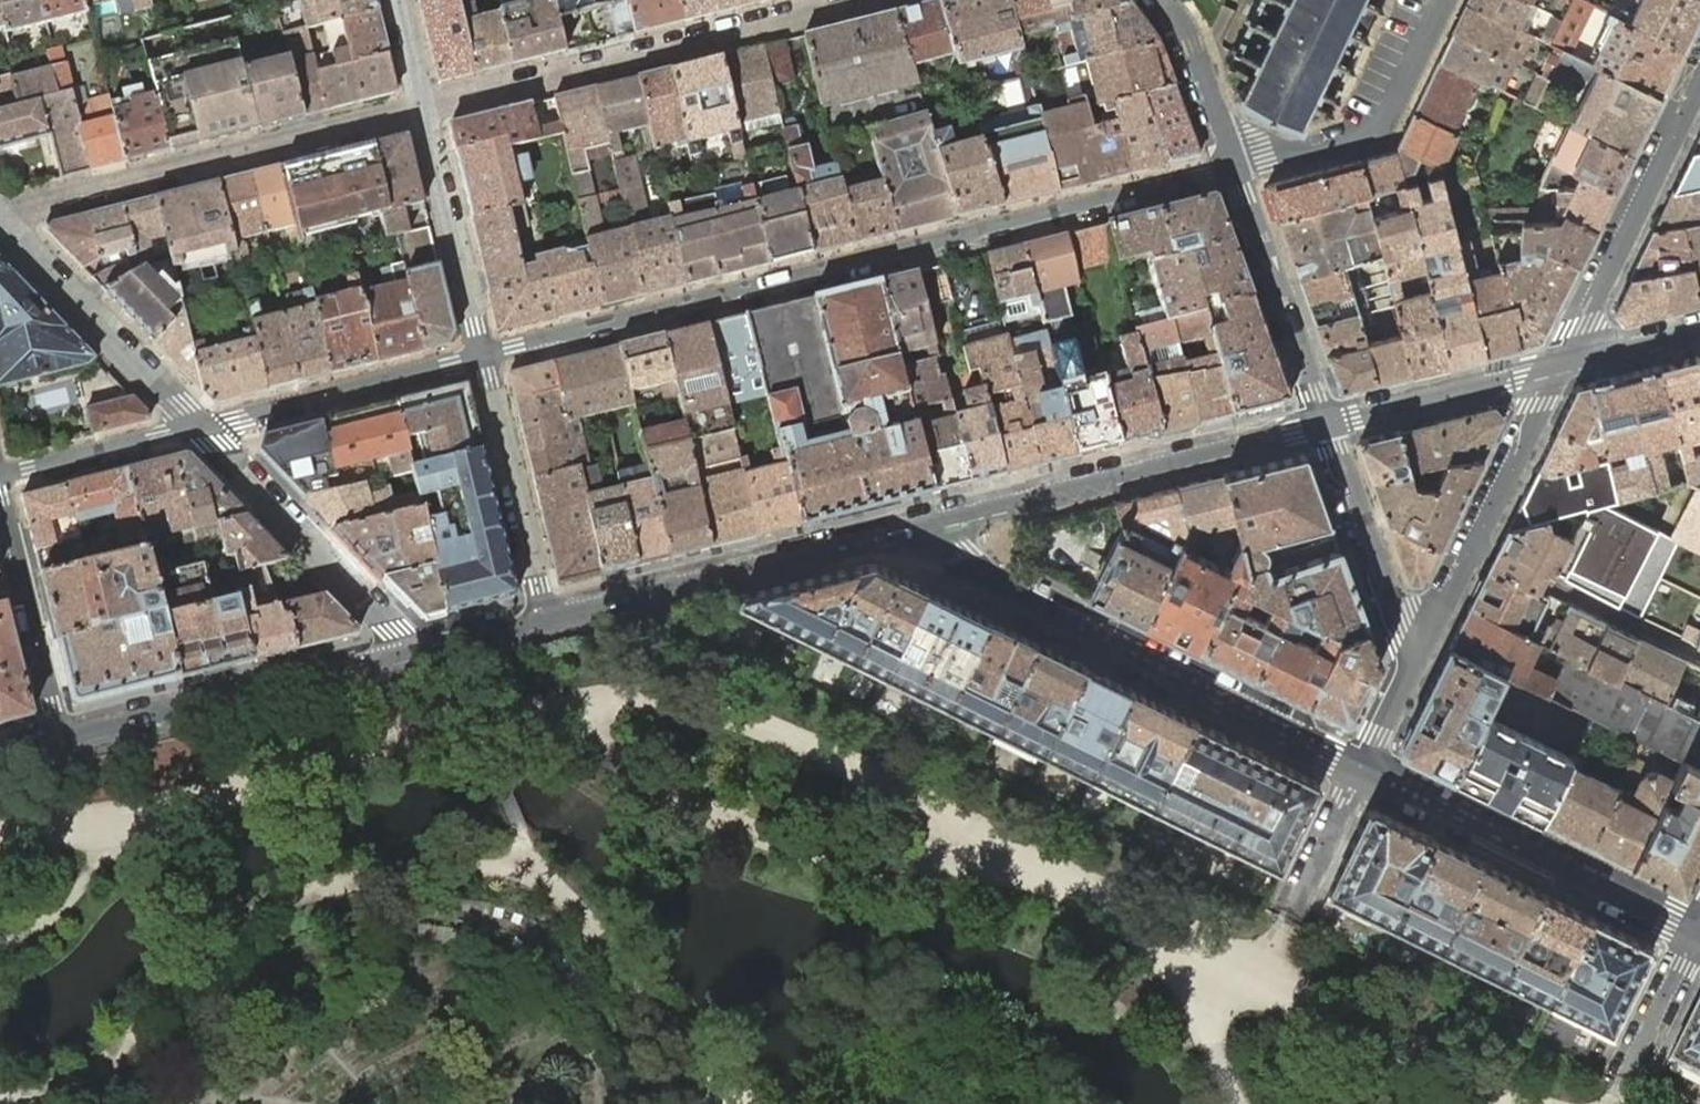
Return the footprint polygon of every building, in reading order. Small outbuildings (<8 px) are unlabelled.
[(4,26),(6,33),(12,31),(20,29),(46,23),(41,0),(0,0),(0,7),(4,26)] [(46,23),(72,16),(86,13),(86,11),(84,1),(83,0),(41,0),(46,23)] [(99,2),(103,19),(120,14),(119,9),(117,3),(117,0),(99,0),(99,2)] [(132,0),(117,0),(117,3),(119,9),(133,5),(132,0)] [(133,5),(134,11),(151,7),(149,0),(132,0),(133,5)] [(302,9),(306,28),(378,10),(375,0),(300,0),(302,9)] [(438,80),(439,81),(440,81),(474,73),(462,21),(457,0),(419,0),(438,80)] [(478,17),(473,0),(457,0),(462,21),(478,17)] [(531,0),(522,2),(499,8),(500,12),(512,63),(565,50),(564,42),(559,23),(558,19),(553,0),(532,0),(531,0)] [(558,19),(559,23),(561,23),(560,18),(572,16),(573,19),(577,18),(576,15),(609,6),(610,10),(616,37),(634,33),(628,5),(627,1),(626,0),(553,0),(558,19)] [(627,1),(628,5),(634,33),(683,21),(678,0),(626,0),(627,1)] [(683,21),(732,8),(730,0),(678,0),(683,21)] [(732,8),(765,0),(730,0),(732,8)] [(940,1),(955,53),(958,65),(971,62),(984,59),(994,56),(1012,52),(1014,62),(1023,59),(1020,49),(1018,37),(1009,0),(943,0),(940,1)] [(1018,37),(1055,27),(1067,24),(1132,8),(1126,0),(1009,0),(1018,37)] [(1211,29),(1221,8),(1214,0),(1192,0),(1207,19),(1211,29)] [(1221,8),(1225,0),(1214,0),(1221,8)] [(1236,100),(1242,104),(1244,99),(1290,120),(1287,126),(1294,128),(1296,124),(1301,126),(1304,119),(1299,117),(1306,102),(1323,110),(1321,114),(1325,116),(1327,112),(1331,114),(1333,110),(1329,108),(1334,99),(1337,101),(1339,97),(1336,95),(1348,69),(1351,71),(1353,66),(1350,64),(1362,39),(1366,41),(1368,36),(1364,35),(1377,9),(1380,11),(1382,6),(1379,5),(1381,0),(1258,0),(1250,16),(1246,14),(1244,19),(1248,21),(1236,47),(1232,45),(1230,50),(1234,51),(1229,60),(1225,58),(1223,62),(1227,64),(1225,68),(1229,70),(1231,66),(1248,75),(1241,90),(1236,87),(1233,93),(1238,96),(1236,100)] [(1522,0),(1467,0),(1466,2),(1516,27),(1518,28),(1530,4),(1522,0)] [(1584,0),(1572,0),(1562,19),(1551,43),(1556,46),(1562,49),(1569,53),(1592,4),(1584,0)] [(1553,15),(1554,16),(1562,19),(1572,0),(1560,0),(1553,15)] [(1632,14),(1630,11),(1624,8),(1621,8),(1612,4),(1610,5),(1607,11),(1614,14),(1629,21),(1682,48),(1699,11),(1699,0),(1639,0),(1632,14)] [(940,1),(893,12),(911,65),(931,60),(944,56),(946,60),(948,67),(948,68),(958,65),(955,53),(940,1)] [(1516,27),(1466,2),(1452,31),(1502,55),(1511,60),(1515,61),(1518,63),(1520,58),(1519,54),(1506,48),(1516,27)] [(1157,43),(1132,8),(1067,24),(1055,27),(1057,35),(1063,59),(1065,67),(1086,61),(1158,44),(1157,43)] [(332,68),(388,55),(378,10),(322,25),(332,68)] [(1614,14),(1607,11),(1602,20),(1610,23),(1590,63),(1596,66),(1658,97),(1682,48),(1629,21),(1614,14)] [(474,73),(512,63),(500,12),(478,17),(462,21),(474,73)] [(842,25),(803,35),(820,104),(838,99),(839,99),(896,84),(915,80),(911,65),(893,12),(842,25)] [(1562,19),(1554,16),(1542,40),(1551,43),(1562,19)] [(194,27),(158,36),(142,40),(145,53),(146,58),(147,58),(151,72),(166,67),(175,107),(160,111),(170,150),(238,133),(231,107),(230,105),(207,110),(204,100),(228,95),(227,90),(223,73),(231,71),(228,57),(242,54),(233,17),(229,18),(194,27)] [(1518,28),(1516,27),(1506,48),(1519,54),(1529,33),(1518,28)] [(316,72),(306,28),(282,33),(288,56),(304,115),(326,110),(316,72)] [(1502,55),(1452,31),(1439,59),(1476,77),(1487,82),(1489,83),(1498,88),(1501,89),(1515,61),(1511,60),(1502,55)] [(783,39),(762,45),(771,85),(793,80),(783,39)] [(1173,87),(1158,44),(1086,61),(1098,107),(1102,105),(1112,102),(1141,96),(1173,87)] [(762,45),(721,56),(739,132),(742,143),(745,157),(786,146),(782,129),(771,85),(762,45)] [(135,46),(129,48),(126,49),(128,57),(137,55),(135,46)] [(1562,49),(1556,46),(1552,53),(1550,52),(1543,66),(1545,68),(1542,74),(1549,78),(1556,63),(1562,49)] [(59,47),(52,49),(46,50),(50,66),(57,95),(70,91),(71,91),(59,47)] [(128,57),(126,49),(117,51),(119,60),(128,57)] [(1590,63),(1569,53),(1562,49),(1556,63),(1590,80),(1569,122),(1589,131),(1632,153),(1658,97),(1596,66),(1590,63)] [(396,90),(388,55),(316,72),(326,110),(395,93),(396,92),(396,91),(396,90)] [(259,127),(304,115),(288,56),(245,67),(253,102),(259,127)] [(721,56),(670,68),(682,123),(686,139),(688,145),(691,156),(701,154),(698,141),(728,134),(731,146),(735,161),(746,159),(745,157),(742,143),(739,132),(721,56)] [(1476,77),(1439,59),(1413,112),(1451,130),(1459,114),(1466,98),(1474,83),(1478,86),(1485,88),(1487,82),(1476,77)] [(50,66),(10,76),(18,105),(0,110),(0,148),(2,147),(9,145),(15,144),(23,142),(34,139),(44,136),(50,135),(52,143),(55,155),(62,178),(90,170),(79,126),(74,106),(70,91),(57,95),(50,66)] [(670,68),(637,76),(649,125),(654,147),(655,149),(657,159),(666,157),(663,145),(670,143),(675,142),(677,147),(688,145),(686,139),(682,123),(670,68)] [(1549,78),(1542,74),(1538,72),(1524,101),(1535,105),(1549,78)] [(1041,128),(1057,193),(1095,183),(1131,174),(1121,135),(1103,140),(1099,126),(1092,128),(1081,131),(1077,114),(1073,99),(1044,106),(1039,85),(1043,84),(1041,73),(1028,76),(1031,87),(1034,99),(1036,106),(1041,128)] [(637,76),(595,87),(606,130),(611,152),(611,154),(620,151),(615,133),(640,127),(646,152),(655,149),(654,147),(649,125),(637,76)] [(125,161),(170,150),(160,111),(156,93),(142,96),(140,87),(127,91),(130,100),(131,106),(121,108),(113,110),(115,116),(125,161)] [(554,97),(559,123),(562,133),(563,140),(571,175),(588,171),(585,158),(611,152),(606,130),(595,87),(554,97)] [(1198,155),(1173,87),(1141,96),(1167,165),(1197,157),(1198,155)] [(1167,165),(1141,96),(1112,102),(1102,105),(1104,112),(1114,109),(1117,122),(1099,126),(1103,140),(1121,135),(1131,174),(1167,165)] [(111,103),(110,97),(74,106),(79,126),(90,170),(125,161),(115,116),(113,110),(111,103)] [(238,133),(259,127),(253,102),(231,107),(238,133)] [(449,126),(454,150),(505,136),(507,146),(562,133),(559,123),(536,128),(529,103),(450,123),(449,126)] [(1102,105),(1098,107),(1087,109),(1092,128),(1099,126),(1117,122),(1114,109),(1104,112),(1102,105)] [(982,144),(1001,206),(1057,193),(1041,128),(1036,106),(1027,109),(1033,130),(992,141),(988,124),(976,128),(978,134),(980,140),(980,144),(982,144)] [(1451,130),(1413,112),(1397,145),(1440,167),(1457,133),(1451,130)] [(925,113),(869,129),(880,175),(882,180),(896,232),(957,217),(932,136),(928,121),(925,113)] [(945,116),(928,121),(932,136),(957,217),(1001,206),(982,144),(980,144),(980,140),(972,142),(964,145),(954,148),(952,141),(949,131),(948,126),(945,116)] [(1589,131),(1569,122),(1537,187),(1549,186),(1556,185),(1575,184),(1580,172),(1613,189),(1632,153),(1589,131)] [(782,129),(786,146),(787,150),(797,191),(811,254),(854,243),(842,190),(839,182),(836,166),(827,168),(819,170),(812,172),(806,146),(801,147),(796,126),(790,127),(782,129)] [(405,135),(374,143),(388,203),(390,211),(380,213),(385,237),(386,238),(395,235),(409,232),(404,214),(403,208),(417,204),(423,203),(407,136),(405,135)] [(505,136),(454,150),(471,218),(509,208),(522,205),(519,195),(518,191),(516,180),(528,177),(523,159),(511,162),(507,146),(505,136)] [(34,139),(23,142),(24,149),(35,146),(34,139)] [(1474,164),(1480,144),(1471,139),(1463,167),(1474,164)] [(314,157),(280,166),(295,224),(297,235),(351,220),(380,213),(390,211),(388,203),(374,143),(344,150),(314,157)] [(1692,150),(1672,191),(1699,185),(1699,148),(1692,150)] [(657,159),(655,149),(646,152),(633,156),(636,168),(653,164),(658,163),(657,159)] [(620,151),(611,154),(613,161),(622,158),(620,151)] [(1396,151),(1395,151),(1360,160),(1368,191),(1403,183),(1404,182),(1401,172),(1397,158),(1396,151)] [(1408,155),(1397,158),(1401,172),(1412,169),(1408,155)] [(622,158),(613,161),(620,190),(628,227),(643,295),(687,284),(671,219),(670,217),(649,222),(636,168),(633,156),(622,158)] [(1368,191),(1360,160),(1267,184),(1279,219),(1367,192),(1368,191)] [(1478,182),(1474,164),(1463,167),(1439,172),(1443,191),(1478,182)] [(280,166),(248,174),(264,232),(269,254),(280,252),(278,244),(274,242),(270,243),(267,232),(286,226),(293,248),(301,246),(300,244),(297,235),(295,224),(280,166)] [(588,171),(571,175),(577,201),(594,196),(588,171)] [(1443,191),(1439,172),(1426,176),(1431,196),(1420,198),(1415,179),(1404,182),(1403,183),(1424,266),(1429,285),(1449,363),(1484,354),(1465,277),(1456,241),(1443,191)] [(1555,205),(1548,205),(1547,211),(1554,211),(1553,220),(1557,220),(1562,211),(1594,228),(1613,189),(1580,172),(1575,184),(1556,185),(1555,205)] [(248,174),(218,181),(233,241),(236,252),(238,263),(246,261),(241,239),(258,234),(263,256),(269,254),(264,232),(248,174)] [(846,180),(839,182),(842,190),(854,243),(896,232),(882,180),(880,175),(873,177),(866,179),(852,182),(847,184),(846,180)] [(218,181),(155,197),(165,236),(170,260),(172,268),(182,265),(180,256),(192,253),(197,252),(206,249),(211,249),(223,245),(225,255),(236,252),(233,241),(218,181)] [(1403,183),(1368,191),(1367,192),(1381,253),(1387,276),(1388,279),(1394,303),(1410,372),(1449,363),(1429,285),(1424,266),(1403,183)] [(1672,191),(1653,230),(1682,224),(1699,221),(1699,185),(1672,191)] [(678,202),(667,204),(670,217),(671,219),(687,284),(770,263),(755,201),(752,186),(742,188),(743,193),(738,195),(738,192),(715,198),(683,204),(684,207),(679,208),(679,205),(678,202)] [(811,254),(797,191),(787,193),(786,187),(779,189),(781,195),(755,201),(770,263),(811,254)] [(1367,192),(1279,219),(1289,248),(1300,277),(1344,264),(1381,253),(1367,192)] [(604,233),(596,196),(594,196),(577,201),(585,238),(586,239),(589,253),(593,270),(601,306),(643,295),(628,227),(604,233)] [(155,197),(123,205),(136,259),(151,255),(147,240),(165,236),(155,197)] [(1211,198),(1105,225),(1114,259),(1116,265),(1146,256),(1148,265),(1229,241),(1214,200),(1211,198)] [(100,259),(105,271),(112,269),(109,257),(126,251),(129,264),(137,261),(136,259),(123,205),(88,214),(100,258),(100,259)] [(1548,205),(1485,209),(1486,213),(1486,214),(1487,214),(1488,215),(1489,215),(1490,216),(1491,216),(1492,217),(1493,217),(1494,217),(1495,217),(1495,218),(1496,218),(1497,218),(1498,218),(1523,218),(1523,222),(1553,220),(1554,211),(1547,211),(1548,205)] [(509,208),(471,218),(479,251),(489,297),(525,286),(522,269),(519,256),(509,208)] [(1553,220),(1523,222),(1522,229),(1518,255),(1517,256),(1539,255),(1544,247),(1577,263),(1594,228),(1562,211),(1557,220),(1553,220)] [(43,228),(82,268),(100,258),(88,214),(44,225),(43,228)] [(1682,224),(1690,263),(1699,300),(1699,221),(1682,224)] [(1682,224),(1653,230),(1630,275),(1690,263),(1682,224)] [(1105,225),(1065,235),(1074,269),(1114,259),(1105,225)] [(429,227),(409,232),(395,235),(396,240),(400,255),(402,263),(405,273),(406,281),(423,350),(449,344),(450,343),(451,343),(451,342),(452,341),(453,341),(453,340),(454,339),(454,338),(454,337),(454,336),(454,334),(438,266),(433,246),(429,227)] [(1497,260),(1499,269),(1505,292),(1513,290),(1522,288),(1526,299),(1534,296),(1556,307),(1577,263),(1544,247),(1539,255),(1517,256),(1518,255),(1522,229),(1490,232),(1497,260)] [(1065,235),(1024,245),(1036,293),(1036,295),(1039,306),(1043,324),(1070,317),(1063,286),(1077,282),(1074,269),(1065,235)] [(1470,237),(1456,241),(1465,277),(1484,354),(1518,345),(1511,318),(1518,316),(1514,300),(1507,302),(1506,295),(1505,292),(1499,269),(1478,274),(1470,237)] [(589,253),(586,239),(568,243),(545,249),(519,256),(522,269),(525,286),(489,297),(498,329),(500,331),(533,322),(567,315),(601,306),(593,270),(589,253)] [(1250,299),(1229,241),(1148,265),(1157,298),(1161,310),(1164,322),(1171,320),(1203,311),(1200,301),(1213,298),(1216,308),(1219,307),(1250,299)] [(1024,245),(985,255),(998,304),(1006,335),(1007,341),(1017,339),(1008,302),(1028,297),(1030,308),(1039,306),(1036,295),(1036,293),(1024,245)] [(109,257),(112,269),(129,264),(126,251),(109,257)] [(1376,381),(1410,372),(1394,303),(1388,279),(1387,276),(1381,253),(1344,264),(1351,290),(1358,312),(1358,314),(1366,342),(1376,381)] [(151,255),(136,259),(137,261),(129,264),(131,272),(144,265),(153,263),(151,255)] [(94,358),(0,260),(0,386),(87,364),(94,358)] [(153,263),(144,265),(157,277),(160,273),(170,283),(175,278),(172,268),(170,260),(153,263)] [(376,363),(423,350),(406,281),(405,273),(402,263),(391,266),(395,284),(360,292),(376,363)] [(1690,263),(1630,275),(1614,309),(1621,319),(1699,300),(1690,263)] [(105,271),(91,278),(103,289),(153,342),(173,321),(165,314),(180,299),(176,285),(174,287),(170,283),(160,273),(157,277),(144,265),(131,272),(129,264),(112,269),(105,271)] [(1344,264),(1300,277),(1317,324),(1340,318),(1332,296),(1341,294),(1348,315),(1358,312),(1351,290),(1344,264)] [(942,266),(916,273),(925,307),(932,305),(946,302),(951,300),(942,266)] [(916,273),(879,281),(898,357),(935,347),(926,311),(925,307),(916,273)] [(331,374),(376,363),(360,292),(356,275),(346,277),(348,286),(349,292),(314,301),(315,305),(331,374)] [(813,298),(746,315),(765,395),(767,399),(775,435),(779,447),(781,458),(786,457),(787,462),(802,524),(834,516),(898,499),(931,492),(915,425),(911,409),(906,391),(900,367),(898,357),(879,281),(813,298)] [(1511,318),(1518,345),(1540,340),(1556,307),(1534,296),(1526,299),(1522,288),(1513,290),(1514,293),(1506,295),(1507,302),(1514,300),(1518,316),(1511,318)] [(289,312),(282,313),(298,382),(331,374),(315,305),(314,301),(312,295),(311,289),(301,292),(301,293),(285,297),(289,312)] [(1200,301),(1203,311),(1205,311),(1216,308),(1213,298),(1200,301)] [(165,314),(173,321),(174,321),(183,312),(182,307),(180,299),(165,314)] [(1210,329),(1232,417),(1286,403),(1287,401),(1250,299),(1219,307),(1223,326),(1210,329)] [(256,304),(249,306),(253,322),(254,329),(257,339),(268,390),(298,382),(282,313),(271,317),(261,320),(256,304)] [(1223,326),(1219,307),(1216,308),(1205,311),(1210,329),(1223,326)] [(1182,363),(1197,425),(1232,417),(1210,329),(1205,311),(1203,311),(1171,320),(1178,350),(1199,345),(1203,358),(1182,363)] [(174,321),(153,342),(203,394),(194,355),(191,344),(183,312),(174,321)] [(1340,318),(1317,324),(1326,351),(1339,388),(1342,389),(1376,381),(1366,342),(1358,314),(1358,312),(1348,315),(1340,318)] [(746,315),(707,325),(726,405),(765,395),(746,315)] [(1159,324),(1133,330),(1134,334),(1142,366),(1159,435),(1197,425),(1182,363),(1178,350),(1171,320),(1164,322),(1159,324)] [(707,325),(662,335),(674,382),(678,398),(683,416),(685,421),(688,438),(688,440),(732,430),(727,406),(726,405),(707,325)] [(213,404),(268,390),(257,339),(254,329),(243,332),(246,342),(205,352),(203,342),(191,344),(194,355),(203,394),(213,404)] [(1017,339),(1007,341),(1012,360),(1050,350),(1049,349),(1045,331),(1017,339)] [(1142,366),(1134,334),(1131,335),(1131,331),(1121,334),(1122,337),(1118,338),(1127,371),(1101,377),(1119,445),(1159,435),(1142,366)] [(674,382),(662,335),(618,346),(629,392),(661,384),(664,401),(678,398),(674,382)] [(1004,473),(1039,465),(1012,360),(1007,341),(1006,335),(963,347),(969,372),(978,369),(984,389),(988,409),(1004,473)] [(1049,349),(1050,350),(1076,456),(1119,445),(1101,377),(1098,366),(1085,369),(1078,370),(1077,367),(1071,344),(1049,349)] [(629,392),(618,346),(552,363),(558,389),(565,415),(566,421),(579,418),(605,412),(622,408),(632,406),(629,392)] [(1050,350),(1012,360),(1039,465),(1076,456),(1050,350)] [(1691,449),(1688,436),(1699,433),(1699,375),(1695,356),(1659,365),(1677,438),(1677,439),(1686,479),(1699,475),(1699,447),(1691,449)] [(926,360),(900,367),(906,391),(911,409),(915,425),(931,492),(970,482),(953,418),(949,400),(948,398),(946,388),(943,378),(943,377),(935,379),(930,359),(926,360)] [(508,374),(514,399),(558,389),(552,363),(508,374)] [(1677,438),(1659,365),(1624,374),(1641,444),(1642,446),(1644,455),(1653,488),(1669,483),(1661,452),(1659,450),(1656,442),(1677,438)] [(1641,444),(1624,374),(1589,383),(1604,444),(1606,452),(1606,455),(1609,464),(1617,498),(1642,491),(1653,488),(1644,455),(1642,446),(1641,444)] [(1604,444),(1589,383),(1576,386),(1556,427),(1590,445),(1591,445),(1592,447),(1604,444)] [(466,385),(396,402),(405,439),(416,436),(423,464),(432,462),(482,450),(466,385)] [(520,426),(565,415),(558,389),(514,399),(520,426)] [(953,418),(970,482),(1004,473),(988,409),(984,389),(961,395),(955,396),(948,398),(949,400),(953,418)] [(150,415),(132,398),(86,409),(88,420),(91,428),(92,434),(149,420),(150,415)] [(396,402),(320,421),(333,470),(335,477),(338,490),(353,486),(350,475),(361,473),(364,484),(367,483),(375,481),(413,471),(412,467),(408,451),(405,439),(396,402)] [(1448,460),(1481,458),(1502,417),(1507,406),(1504,404),(1493,406),(1436,420),(1399,430),(1408,468),(1413,484),(1436,485),(1448,460)] [(624,417),(634,415),(633,409),(632,406),(622,408),(624,417)] [(584,438),(579,418),(566,421),(565,415),(520,426),(527,452),(584,438)] [(259,451),(294,487),(301,486),(304,498),(305,498),(328,493),(324,480),(335,477),(333,470),(320,421),(263,435),(259,451)] [(695,471),(688,440),(688,438),(685,421),(671,425),(674,436),(675,441),(652,447),(651,441),(648,430),(639,432),(641,439),(643,448),(648,466),(651,481),(669,557),(711,546),(697,484),(695,471)] [(1590,445),(1556,427),(1537,465),(1546,470),(1578,461),(1595,457),(1592,447),(1591,445),(1590,445)] [(739,458),(732,430),(688,440),(695,471),(697,484),(711,546),(758,535),(743,475),(743,473),(740,459),(739,458)] [(1359,440),(1372,478),(1408,468),(1399,430),(1359,440)] [(583,461),(589,459),(584,438),(527,452),(533,479),(578,467),(580,472),(585,471),(583,461)] [(1606,452),(1604,444),(1592,447),(1595,457),(1606,455),(1606,452)] [(746,457),(739,458),(740,459),(743,473),(743,475),(758,535),(802,524),(787,462),(786,457),(781,458),(779,447),(771,449),(774,459),(777,458),(778,465),(751,472),(746,457)] [(516,593),(482,450),(432,462),(423,464),(412,467),(413,471),(418,496),(419,498),(435,494),(441,516),(425,520),(436,565),(434,566),(445,613),(514,596),(516,593)] [(186,454),(175,457),(195,537),(197,546),(222,540),(218,523),(247,515),(188,455),(186,454)] [(1241,540),(1248,568),(1266,562),(1277,558),(1275,550),(1274,551),(1273,545),(1273,544),(1292,539),(1291,534),(1331,523),(1306,455),(1303,454),(1224,474),(1237,523),(1241,540)] [(1585,506),(1617,498),(1609,464),(1606,455),(1595,457),(1578,461),(1583,479),(1550,487),(1523,495),(1507,528),(1548,517),(1556,514),(1585,506)] [(175,457),(127,469),(147,549),(147,550),(158,547),(155,538),(169,534),(172,543),(195,537),(175,457)] [(1372,478),(1388,522),(1390,522),(1438,545),(1460,501),(1481,458),(1448,460),(1436,485),(1413,484),(1408,468),(1372,478)] [(602,574),(637,565),(620,488),(599,493),(593,469),(591,470),(589,459),(583,461),(585,471),(580,472),(585,496),(586,501),(602,574)] [(1583,479),(1578,461),(1546,470),(1550,487),(1583,479)] [(533,479),(542,515),(586,501),(585,496),(580,472),(578,467),(533,479)] [(127,469),(66,484),(75,517),(77,522),(86,519),(101,516),(113,512),(121,544),(122,545),(116,546),(115,545),(115,544),(114,544),(113,544),(112,544),(111,544),(110,544),(110,546),(109,546),(110,547),(110,548),(110,549),(111,550),(113,557),(123,554),(141,550),(147,549),(127,469)] [(338,490),(328,493),(305,498),(334,528),(421,508),(419,498),(418,496),(392,502),(391,494),(368,499),(364,484),(361,473),(350,475),(353,486),(338,490)] [(1240,586),(1248,568),(1241,540),(1227,569),(1189,550),(1197,533),(1237,523),(1224,474),(1175,486),(1188,535),(1182,547),(1174,562),(1143,623),(1199,650),(1225,600),(1233,583),(1240,586)] [(1686,479),(1684,479),(1695,484),(1699,487),(1699,475),(1686,479)] [(637,565),(669,557),(651,481),(620,488),(637,565)] [(35,551),(40,574),(88,562),(78,527),(77,522),(75,517),(66,484),(21,495),(35,551)] [(1695,484),(1670,537),(1699,551),(1699,487),(1695,484)] [(1188,535),(1175,486),(1114,501),(1121,527),(1117,534),(1106,556),(1099,571),(1087,595),(1143,623),(1174,562),(1182,547),(1188,535)] [(1553,573),(1591,592),(1642,491),(1617,498),(1585,506),(1570,535),(1552,573),(1553,573)] [(558,584),(602,574),(586,501),(542,515),(558,584)] [(421,508),(334,528),(382,578),(388,577),(434,566),(436,565),(425,520),(422,508),(421,508)] [(1555,527),(1556,514),(1548,517),(1507,528),(1498,546),(1531,563),(1552,573),(1570,535),(1555,527)] [(289,559),(247,515),(218,523),(222,540),(226,557),(235,554),(239,572),(264,566),(285,561),(289,559)] [(1390,522),(1388,522),(1409,581),(1421,582),(1438,545),(1390,522)] [(1544,591),(1553,573),(1552,573),(1531,563),(1498,546),(1489,564),(1523,581),(1544,591)] [(1266,562),(1248,568),(1240,586),(1252,592),(1273,603),(1287,610),(1302,618),(1321,627),(1339,636),(1369,627),(1340,548),(1298,564),(1293,552),(1277,558),(1266,562)] [(88,562),(40,574),(57,640),(106,627),(163,613),(153,576),(152,571),(152,569),(147,550),(147,549),(141,550),(123,554),(113,557),(88,562)] [(235,554),(226,557),(230,574),(239,572),(235,554)] [(858,570),(821,642),(853,657),(895,573),(873,562),(857,567),(858,570)] [(208,589),(202,563),(198,564),(153,576),(163,613),(163,616),(179,679),(252,661),(237,598),(211,604),(208,589)] [(1523,581),(1489,564),(1470,604),(1537,638),(1538,638),(1543,627),(1550,612),(1555,614),(1563,600),(1557,597),(1548,592),(1544,591),(1523,581)] [(239,572),(230,574),(233,583),(235,593),(250,589),(255,611),(279,605),(264,566),(239,572)] [(422,619),(445,613),(434,566),(388,577),(390,585),(422,619)] [(857,567),(743,595),(739,602),(821,642),(858,570),(857,567)] [(853,657),(884,674),(926,589),(895,573),(853,657)] [(235,593),(233,583),(208,589),(211,604),(237,598),(235,593)] [(1252,592),(1240,586),(1233,583),(1225,600),(1199,650),(1254,677),(1279,627),(1287,610),(1273,603),(1265,620),(1256,615),(1250,597),(1252,592)] [(250,589),(235,593),(237,598),(252,661),(297,650),(289,618),(283,616),(279,605),(255,611),(250,589)] [(915,689),(946,705),(989,620),(957,604),(926,589),(884,674),(915,689)] [(358,631),(323,594),(279,605),(283,616),(289,618),(297,650),(357,636),(358,631)] [(4,604),(0,605),(0,724),(30,716),(32,714),(4,604)] [(1537,638),(1470,604),(1450,645),(1504,672),(1548,693),(1557,676),(1526,661),(1537,638)] [(1279,627),(1254,677),(1306,703),(1331,653),(1339,636),(1321,627),(1313,644),(1294,634),(1302,618),(1287,610),(1279,627)] [(106,627),(57,640),(72,703),(76,705),(179,679),(163,616),(163,613),(106,627)] [(1694,613),(1689,625),(1699,629),(1693,641),(1699,645),(1699,615),(1694,613)] [(1321,627),(1302,618),(1294,634),(1313,644),(1321,627)] [(946,705),(994,728),(1036,643),(989,620),(946,705)] [(1635,634),(1605,620),(1586,662),(1615,676),(1635,634)] [(1381,662),(1369,627),(1339,636),(1331,653),(1306,703),(1348,724),(1353,721),(1381,662)] [(1685,659),(1635,634),(1615,676),(1665,700),(1685,659)] [(994,728),(1042,752),(1084,667),(1036,643),(994,728)] [(1504,672),(1450,645),(1401,744),(1402,751),(1453,776),(1484,713),(1504,672)] [(1557,676),(1548,693),(1591,714),(1615,726),(1641,737),(1684,758),(1699,766),(1699,666),(1685,659),(1665,700),(1615,676),(1586,662),(1568,652),(1557,676)] [(1042,752),(1089,775),(1132,690),(1084,667),(1042,752)] [(1484,713),(1453,776),(1485,791),(1505,801),(1540,818),(1571,755),(1573,750),(1591,714),(1548,693),(1504,672),(1484,713)] [(1089,775),(1120,790),(1163,705),(1132,690),(1089,775)] [(1152,806),(1194,720),(1163,705),(1120,790),(1152,806)] [(1152,806),(1280,870),(1320,787),(1318,781),(1194,720),(1152,806)] [(1571,755),(1540,818),(1589,842),(1613,792),(1618,783),(1622,775),(1617,773),(1614,774),(1611,781),(1601,775),(1600,772),(1591,767),(1594,761),(1581,754),(1573,750),(1571,755)] [(1699,854),(1699,766),(1684,758),(1674,778),(1632,863),(1683,888),(1699,854)] [(1589,842),(1632,863),(1674,778),(1661,771),(1653,770),(1647,772),(1644,775),(1630,800),(1613,792),(1589,842)] [(1327,893),(1392,924),(1434,839),(1373,809),(1367,811),(1327,893)] [(1392,924),(1439,948),(1481,862),(1434,839),(1392,924)] [(1470,963),(1501,979),(1543,893),(1512,878),(1481,862),(1439,948),(1470,963)] [(1547,1002),(1590,916),(1543,893),(1501,979),(1547,1002)] [(1547,1002),(1612,1033),(1652,952),(1650,945),(1590,916),(1547,1002)] [(1699,1077),(1699,993),(1667,1060),(1699,1077)] [(909,1011),(896,1004),(888,1019),(901,1027),(909,1011)]
